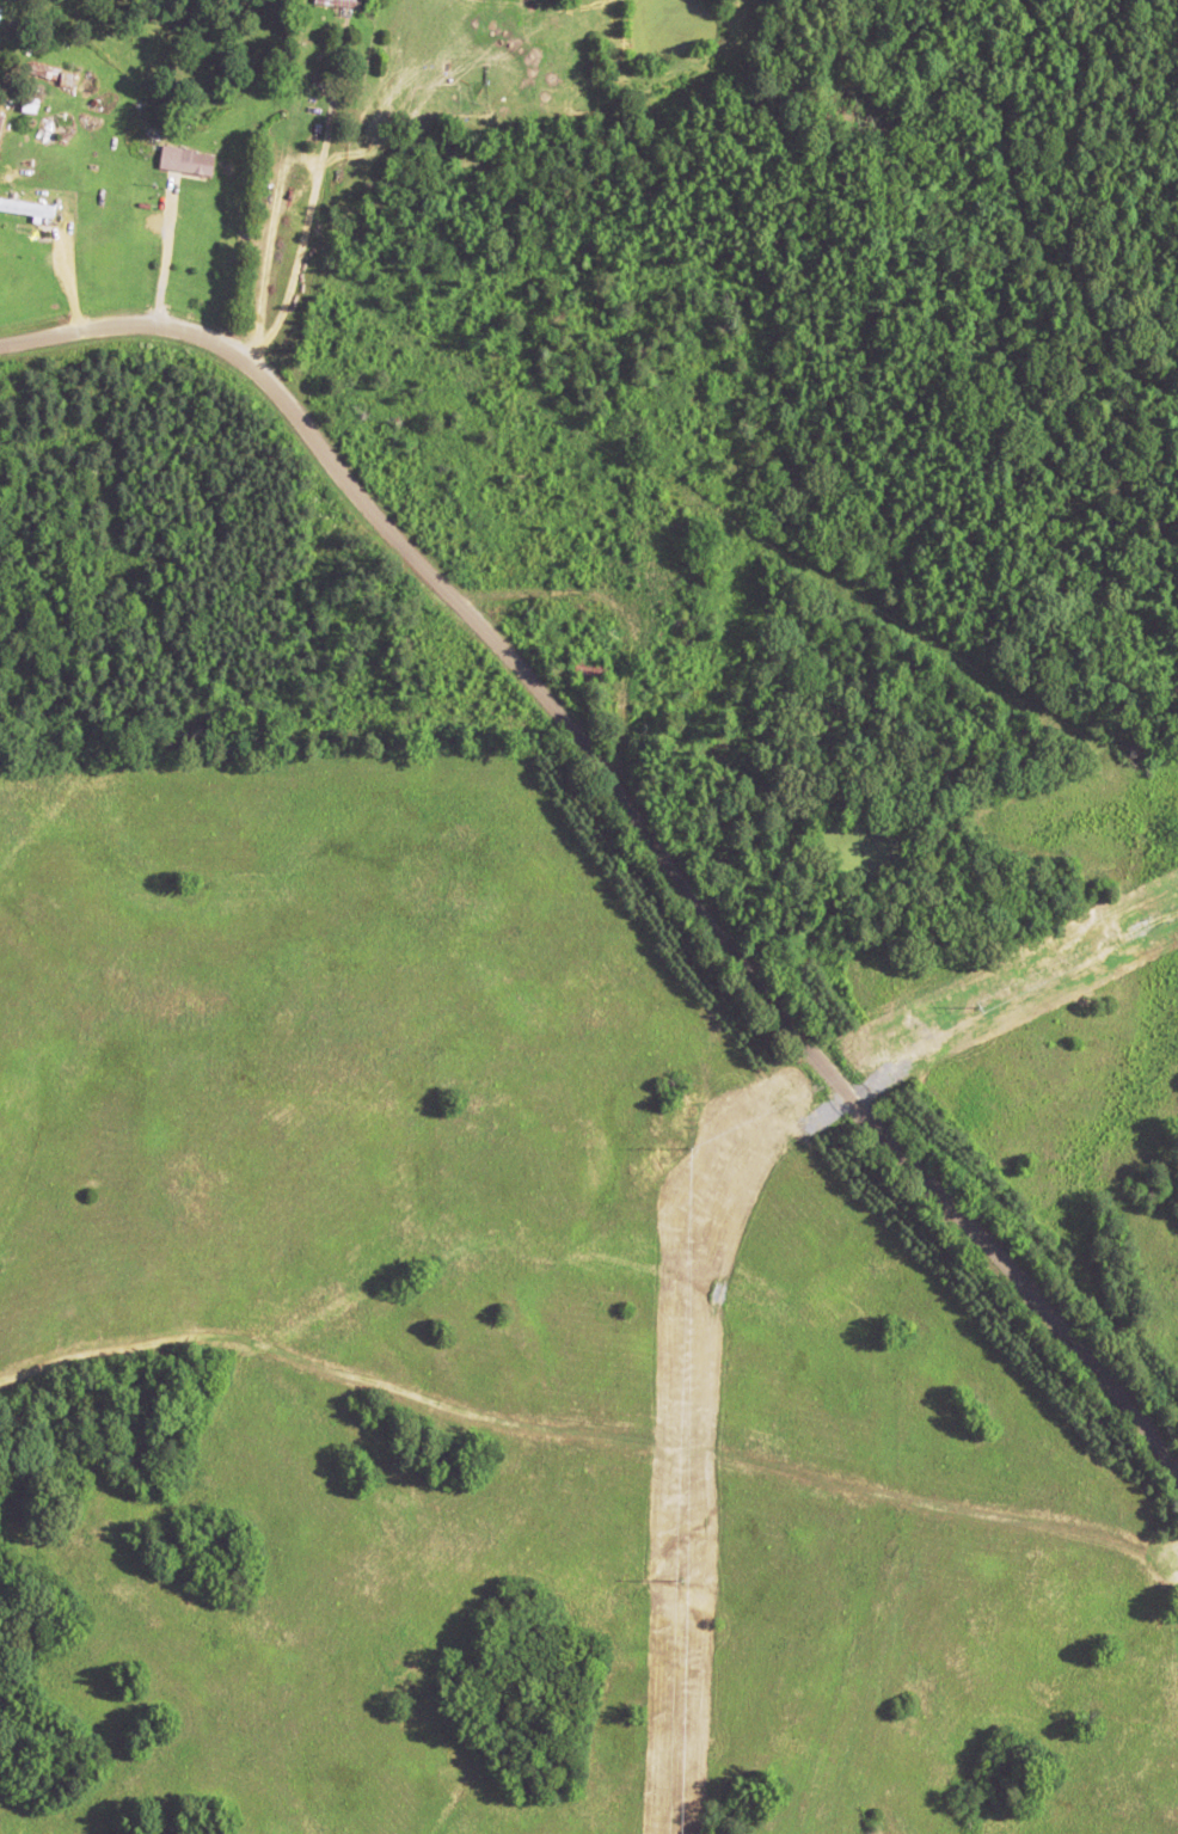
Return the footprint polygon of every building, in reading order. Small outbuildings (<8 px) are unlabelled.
[(210,176),(213,154),(161,145),(157,168),(210,176)] [(0,200),(0,212),(51,218),(52,205),(0,200)] [(606,667),(579,655),(571,671),(598,684),(606,667)]
